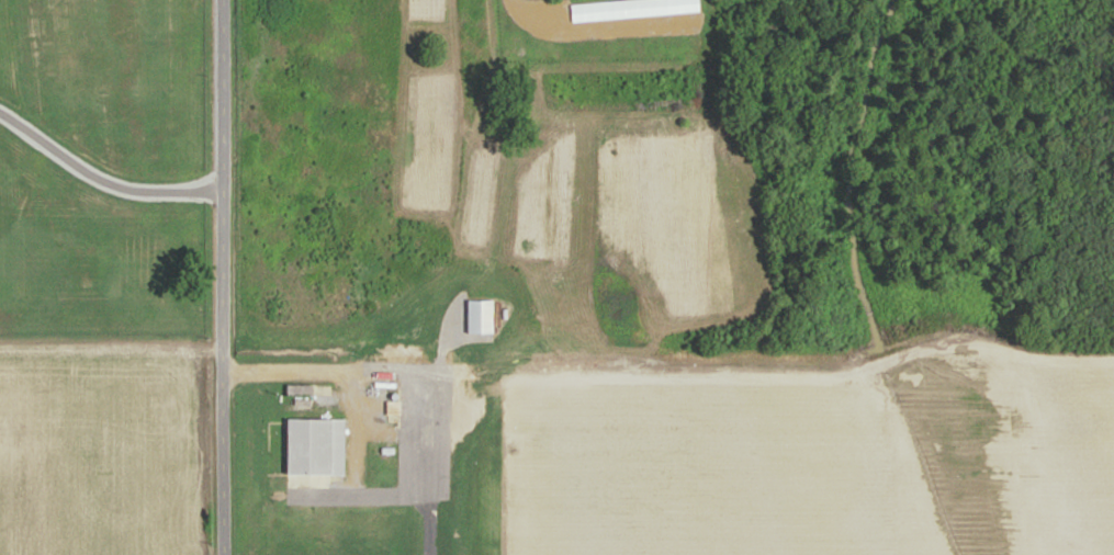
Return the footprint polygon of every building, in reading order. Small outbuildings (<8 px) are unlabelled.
[(468,298),(495,298),(494,331),(466,330),(468,298)] [(288,417),(346,416),(347,473),(289,474),(288,417)]
